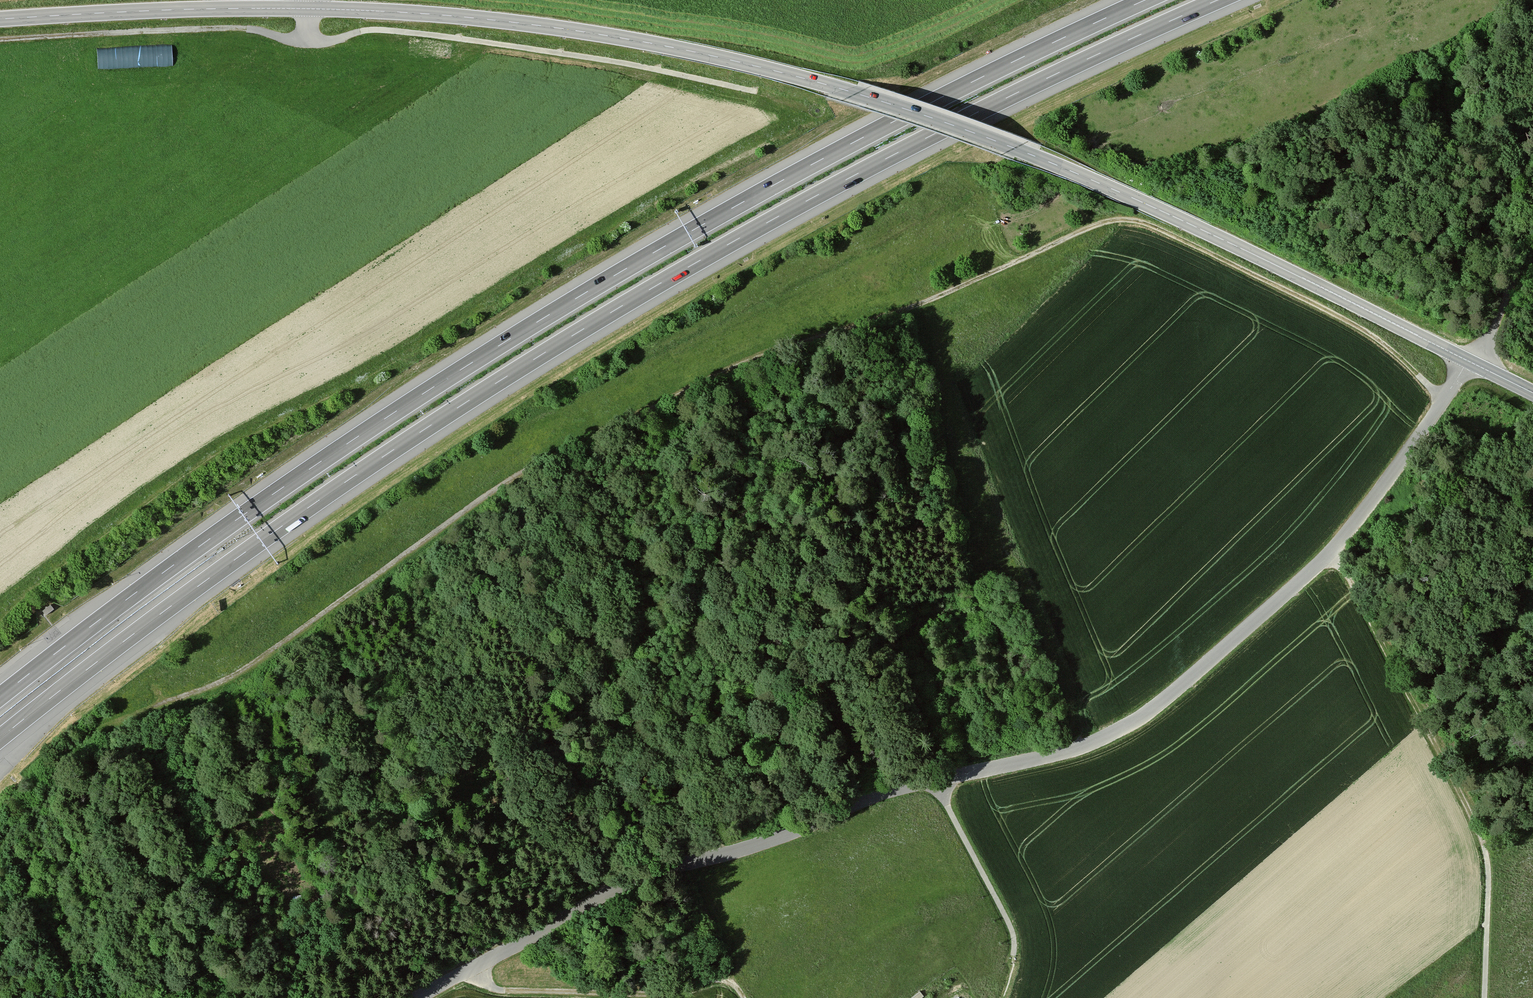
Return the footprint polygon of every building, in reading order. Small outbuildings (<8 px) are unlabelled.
[(171,45),(97,49),(97,68),(172,65),(171,45)] [(43,610),(46,615),(54,609),(51,605),(43,610)]
